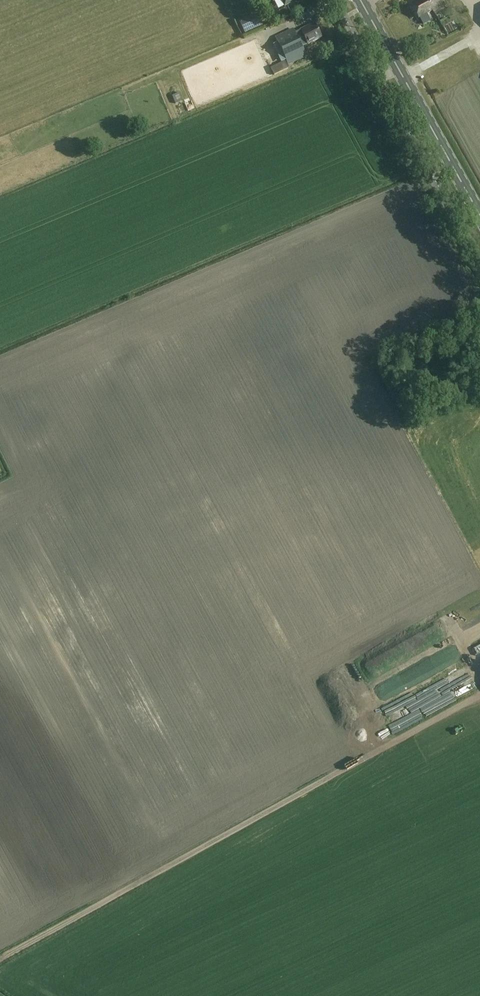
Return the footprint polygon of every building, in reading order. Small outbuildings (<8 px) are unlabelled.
[(446,0),(425,0),(413,7),(419,18),(433,11),(434,12),(448,4),(446,0)] [(252,24),(245,27),(247,32),(265,25),(260,15),(250,19),(252,24)] [(321,38),(314,24),(302,30),(295,33),(294,29),(275,38),(288,65),(306,56),(302,47),(307,44),(307,45),(321,38)] [(272,63),(275,75),(282,73),(279,61),(272,63)] [(179,112),(189,109),(184,93),(174,96),(179,112)] [(434,640),(451,631),(448,624),(430,633),(434,640)] [(448,658),(459,648),(449,638),(438,648),(448,658)]
